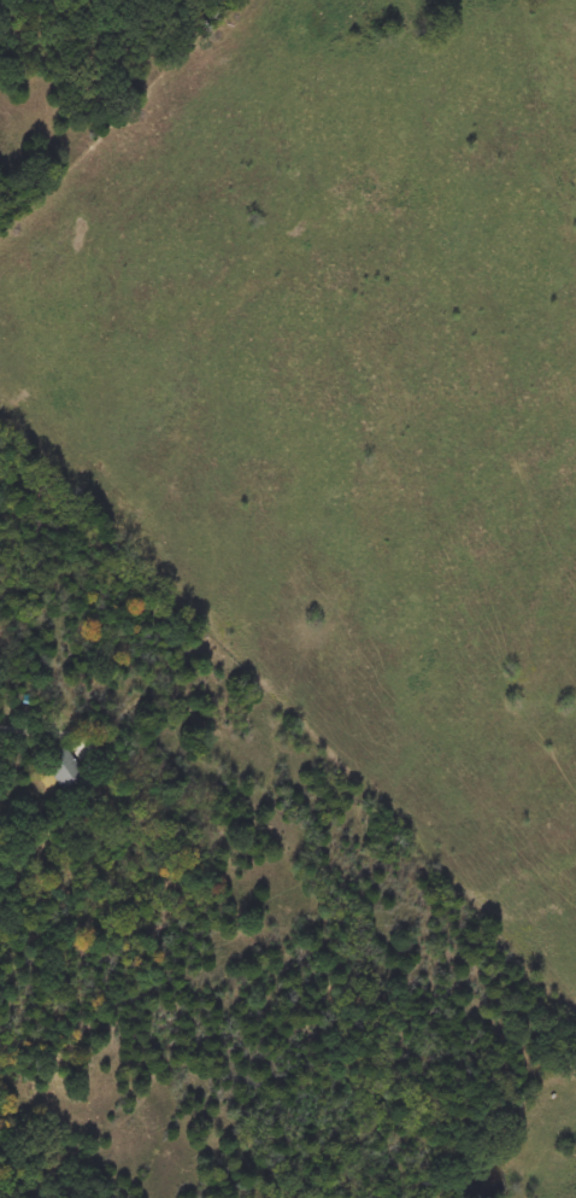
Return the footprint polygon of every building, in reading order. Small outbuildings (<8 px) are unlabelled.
[(81,781),(58,790),(45,758),(67,748),(81,781)]
